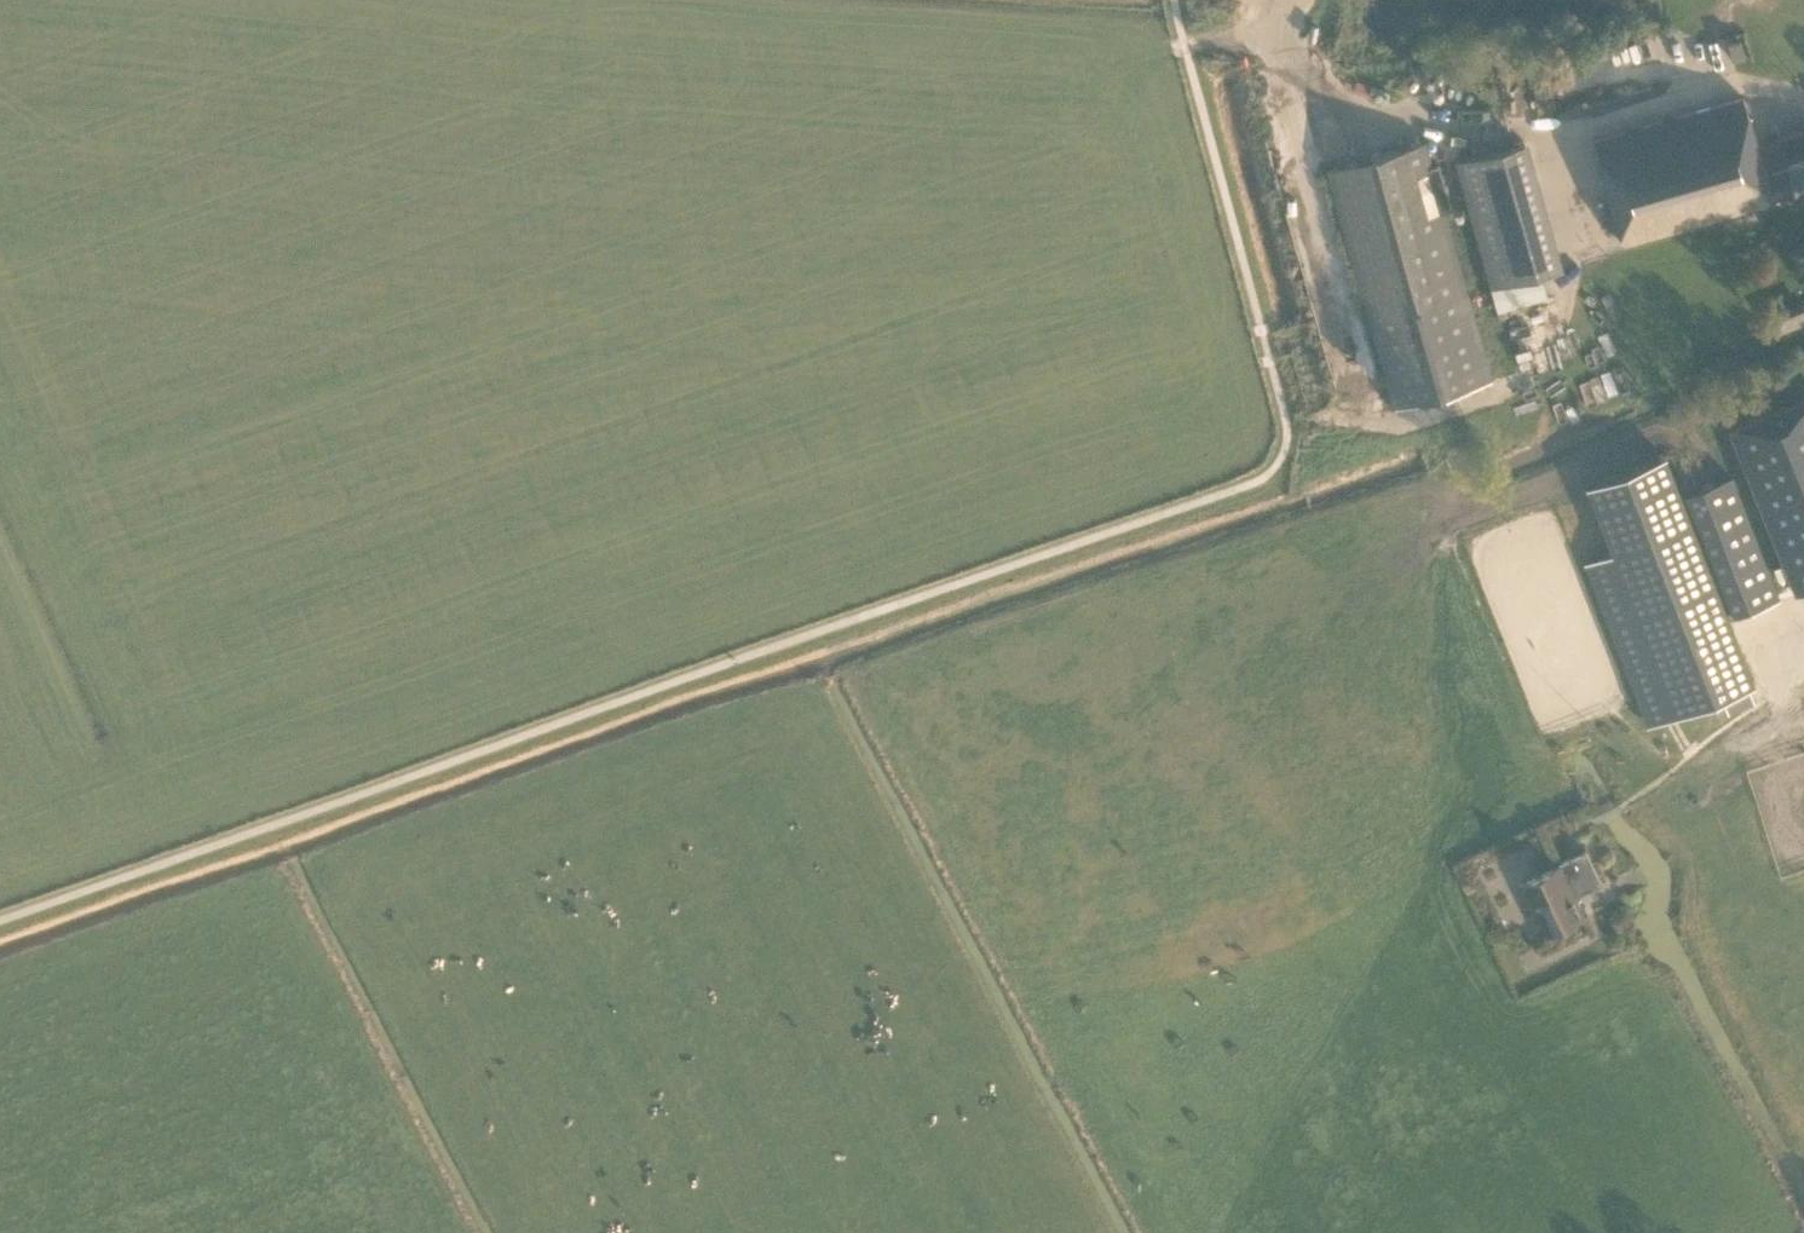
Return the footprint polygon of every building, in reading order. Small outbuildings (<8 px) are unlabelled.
[(1744,55),(1739,38),(1727,41),(1732,58),(1744,55)] [(1742,94),(1592,137),(1622,242),(1795,192),(1796,194),(1803,192),(1803,158),(1787,163),(1788,165),(1764,172),(1742,94)] [(1563,265),(1527,139),(1453,160),(1490,286),(1563,265)] [(1433,165),(1426,141),(1326,169),(1391,400),(1492,371),(1446,210),(1452,208),(1439,163),(1433,165)] [(1729,427),(1792,591),(1803,586),(1803,398),(1729,427)] [(1647,723),(1722,694),(1728,710),(1755,699),(1749,683),(1753,682),(1690,520),(1666,452),(1588,482),(1613,550),(1585,561),(1647,723)] [(1778,596),(1731,474),(1686,492),(1733,613),(1778,596)] [(1600,882),(1584,847),(1555,861),(1556,864),(1520,881),(1544,932),(1581,915),(1572,895),(1600,882)]
